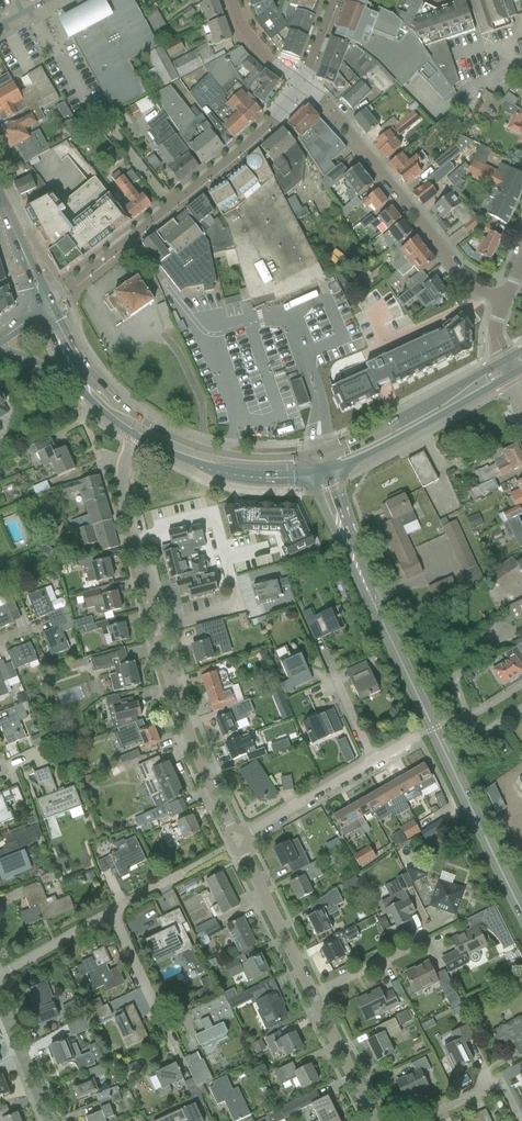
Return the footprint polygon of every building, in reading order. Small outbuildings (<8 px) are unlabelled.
[(113,113),(147,94),(131,63),(160,48),(134,0),(74,0),(81,13),(65,22),(66,25),(65,25),(69,32),(70,32),(113,113)] [(208,21),(223,15),(218,0),(213,0),(199,5),(202,13),(204,12),(208,21)] [(258,18),(274,5),(272,0),(249,0),(252,7),(254,7),(258,18)] [(312,12),(317,0),(285,0),(286,2),(285,2),(284,2),(298,7),(312,12)] [(359,0),(349,0),(347,4),(345,3),(335,29),(338,30),(334,37),(342,40),(351,45),(366,54),(378,63),(402,88),(417,73),(443,100),(454,90),(452,87),(452,88),(431,60),(413,35),(410,30),(392,14),(391,15),(389,14),(379,9),(378,10),(371,7),(372,6),(359,0)] [(413,35),(431,60),(452,88),(459,82),(445,41),(475,31),(464,0),(435,10),(431,8),(429,12),(427,12),(422,10),(422,11),(419,10),(423,3),(416,0),(399,0),(394,10),(392,14),(410,30),(413,35)] [(472,9),(481,36),(494,32),(511,26),(509,20),(505,7),(503,0),(469,0),(472,9)] [(509,20),(521,15),(521,0),(503,0),(509,20)] [(290,32),(307,38),(315,16),(297,10),(298,7),(284,2),(280,14),(286,16),(285,21),(290,32)] [(282,52),(300,58),(307,38),(290,32),(285,21),(274,5),(258,18),(256,19),(282,52)] [(183,15),(187,20),(195,13),(192,8),(183,15)] [(146,17),(155,32),(166,26),(157,10),(146,17)] [(205,37),(209,47),(216,44),(216,45),(232,40),(224,18),(209,24),(212,35),(205,37)] [(165,47),(171,59),(184,53),(183,50),(185,49),(180,39),(165,47)] [(342,62),(360,81),(378,63),(366,54),(351,45),(342,40),(342,42),(331,39),(325,55),(342,62)] [(254,97),(264,103),(280,81),(265,71),(265,72),(249,56),(241,47),(225,56),(237,72),(242,66),(256,79),(249,89),(254,95),(254,97)] [(146,73),(156,90),(165,85),(166,86),(179,79),(162,48),(149,55),(156,68),(146,73)] [(172,63),(180,79),(203,67),(195,51),(172,63)] [(337,74),(352,89),(360,81),(342,62),(325,55),(321,67),(337,74)] [(249,124),(250,124),(262,113),(258,109),(264,104),(264,103),(254,97),(254,95),(249,89),(237,72),(225,56),(204,67),(225,94),(227,97),(224,101),(227,104),(226,105),(234,113),(237,110),(249,124)] [(360,81),(352,89),(341,99),(352,110),(371,92),(369,91),(373,86),(382,95),(396,83),(378,63),(360,81)] [(54,93),(55,93),(41,67),(27,75),(33,85),(19,93),(14,83),(0,90),(0,118),(2,121),(7,118),(8,119),(37,103),(54,93)] [(323,87),(338,102),(341,99),(352,89),(337,74),(321,67),(316,79),(325,83),(323,87)] [(14,83),(8,73),(0,78),(0,90),(14,83)] [(238,135),(250,124),(249,124),(237,110),(234,113),(226,105),(227,104),(224,101),(227,97),(225,94),(209,75),(196,87),(210,104),(216,111),(222,118),(225,122),(229,126),(238,135)] [(510,90),(515,94),(518,88),(514,85),(510,90)] [(171,86),(155,95),(179,132),(181,134),(180,134),(203,164),(224,148),(211,131),(212,130),(202,115),(196,119),(171,86)] [(226,146),(238,135),(229,126),(225,122),(222,118),(216,111),(210,104),(196,87),(189,93),(201,109),(203,112),(206,109),(211,114),(208,116),(215,128),(215,129),(226,146)] [(37,103),(40,109),(48,105),(58,99),(54,93),(37,103)] [(503,99),(506,101),(515,106),(518,100),(508,93),(503,99)] [(134,104),(140,115),(155,107),(149,96),(134,104)] [(501,111),(513,116),(512,118),(510,123),(508,129),(521,135),(521,125),(518,123),(519,121),(521,122),(521,119),(521,110),(515,106),(511,104),(505,100),(501,111)] [(463,104),(456,110),(464,120),(470,115),(471,115),(463,104)] [(299,140),(302,144),(324,123),(308,106),(305,109),(304,107),(287,124),(288,125),(301,138),(299,140)] [(30,157),(32,160),(40,156),(25,129),(45,118),(40,109),(8,126),(9,126),(2,130),(7,141),(8,140),(12,146),(11,148),(12,149),(13,147),(17,144),(25,159),(30,157)] [(353,119),(366,136),(378,126),(365,109),(362,112),(353,119)] [(413,111),(408,115),(412,120),(417,116),(413,111)] [(160,114),(147,125),(151,131),(148,134),(153,141),(171,165),(168,167),(180,183),(203,164),(180,134),(178,136),(165,120),(169,118),(164,112),(160,114)] [(379,143),(375,147),(385,160),(401,147),(393,137),(396,134),(398,136),(415,123),(412,120),(408,115),(385,134),(377,140),(379,143)] [(380,128),(385,134),(399,123),(394,117),(380,128)] [(67,132),(69,136),(79,131),(73,120),(69,122),(68,121),(61,125),(66,133),(67,132)] [(309,155),(324,178),(335,169),(330,162),(337,156),(346,149),(340,141),(324,123),(302,144),(309,155)] [(283,128),(271,138),(261,148),(268,156),(275,164),(270,169),(284,197),(298,185),(303,181),(306,158),(296,143),(283,128)] [(474,142),(461,136),(456,145),(462,151),(463,151),(474,142)] [(434,163),(439,169),(449,162),(451,160),(452,160),(463,151),(462,151),(456,145),(456,146),(434,163)] [(473,160),(469,168),(466,174),(466,175),(491,187),(487,196),(494,199),(487,215),(507,224),(521,190),(521,175),(501,164),(498,171),(485,165),(492,150),(480,145),(473,160)] [(105,153),(114,166),(121,160),(112,148),(105,153)] [(225,183),(208,193),(214,202),(220,211),(223,216),(228,225),(228,226),(236,252),(239,264),(250,301),(261,298),(273,295),(275,301),(326,279),(284,197),(270,169),(269,169),(258,149),(246,160),(248,161),(247,162),(247,164),(247,166),(244,166),(231,177),(229,179),(225,179),(225,180),(225,182),(225,183)] [(389,164),(406,185),(414,178),(422,173),(418,167),(428,159),(422,152),(412,161),(410,159),(407,161),(402,153),(389,164)] [(28,162),(22,166),(23,167),(24,171),(29,170),(31,169),(32,168),(28,162)] [(413,194),(422,205),(437,193),(433,188),(445,178),(455,170),(449,162),(439,169),(439,170),(420,185),(421,187),(413,194)] [(367,176),(363,170),(359,165),(348,173),(347,171),(342,164),(342,165),(341,163),(335,169),(324,178),(321,181),(328,189),(344,177),(347,182),(344,184),(349,191),(352,189),(358,196),(373,184),(367,176)] [(451,176),(447,179),(453,187),(466,175),(466,174),(469,168),(466,163),(451,176)] [(151,205),(143,195),(140,198),(133,189),(131,187),(139,180),(131,170),(123,176),(119,171),(112,177),(116,182),(115,182),(125,195),(131,204),(125,209),(133,220),(151,205)] [(34,190),(40,202),(53,195),(38,174),(14,184),(20,196),(34,190)] [(48,255),(60,277),(83,259),(92,252),(112,236),(117,232),(130,222),(95,177),(61,205),(53,195),(25,211),(34,228),(34,227),(38,232),(36,233),(46,251),(47,251),(49,254),(48,255)] [(340,211),(345,218),(350,214),(349,213),(361,204),(365,209),(371,205),(375,211),(388,201),(378,190),(362,203),(358,198),(340,211)] [(457,219),(463,227),(477,216),(456,194),(455,195),(452,192),(433,207),(433,208),(434,207),(439,214),(436,216),(439,220),(442,217),(443,218),(443,219),(453,211),(459,218),(457,219)] [(184,212),(200,232),(203,235),(206,233),(210,239),(215,259),(217,258),(217,257),(236,252),(228,226),(228,225),(223,216),(214,221),(210,215),(214,212),(209,205),(210,204),(203,195),(186,209),(187,210),(184,212)] [(286,201),(297,221),(310,214),(306,207),(302,209),(295,196),(286,201)] [(374,230),(382,224),(387,230),(401,219),(392,207),(375,220),(371,215),(360,223),(365,229),(369,225),(374,230)] [(209,242),(184,212),(174,221),(173,220),(154,235),(142,244),(150,254),(148,255),(161,271),(163,269),(181,293),(186,289),(217,283),(209,242)] [(463,227),(468,234),(476,227),(485,232),(489,233),(490,232),(491,232),(493,228),(480,222),(477,218),(478,217),(477,216),(463,227)] [(399,243),(412,232),(403,220),(382,237),(386,242),(385,244),(390,250),(394,247),(397,245),(399,243)] [(394,267),(398,271),(426,249),(412,232),(399,243),(397,245),(394,247),(395,248),(401,249),(399,260),(398,260),(397,263),(395,262),(394,267)] [(483,237),(476,253),(491,260),(501,237),(491,232),(490,232),(489,233),(487,239),(483,237)] [(387,280),(391,286),(413,269),(412,268),(414,267),(419,273),(411,279),(411,280),(415,285),(420,281),(426,277),(426,276),(423,271),(426,268),(435,261),(426,249),(398,271),(387,280)] [(344,272),(336,278),(351,297),(359,291),(344,272)] [(410,289),(398,299),(404,307),(410,302),(408,300),(410,299),(411,301),(416,297),(419,295),(427,306),(427,307),(431,304),(433,307),(439,302),(439,301),(438,301),(437,300),(439,298),(447,292),(446,291),(447,290),(443,284),(441,285),(436,278),(431,282),(428,279),(425,282),(423,280),(426,277),(427,277),(427,276),(426,276),(420,282),(415,285),(410,289)] [(116,309),(124,321),(154,301),(138,277),(114,294),(115,295),(108,300),(115,309),(116,309)] [(330,286),(334,294),(342,290),(338,282),(330,286)] [(14,306),(8,287),(1,292),(0,290),(0,315),(14,306)] [(165,303),(157,306),(167,331),(175,327),(165,303)] [(176,312),(171,314),(175,324),(176,324),(180,322),(176,312)] [(334,392),(334,393),(336,398),(334,399),(338,408),(340,407),(342,412),(351,408),(355,406),(353,401),(357,399),(359,404),(367,400),(370,399),(379,395),(376,388),(379,386),(379,387),(386,384),(385,383),(389,382),(389,383),(391,382),(394,380),(396,384),(401,382),(407,379),(406,376),(410,374),(411,378),(411,377),(412,377),(412,376),(417,374),(416,371),(419,369),(421,373),(427,370),(426,367),(430,365),(431,368),(432,368),(432,367),(437,365),(436,361),(439,359),(440,359),(444,357),(445,361),(454,357),(454,358),(457,356),(466,352),(469,351),(468,350),(471,349),(471,338),(471,333),(471,329),(472,328),(465,319),(462,315),(458,317),(451,323),(450,322),(446,325),(447,326),(444,329),(446,332),(381,362),(379,359),(366,365),(370,374),(337,389),(338,391),(334,392)] [(180,322),(176,324),(180,333),(187,330),(183,321),(180,322)] [(290,383),(298,407),(310,403),(302,378),(290,383)] [(8,413),(3,404),(6,402),(7,399),(5,396),(2,395),(0,396),(0,417),(8,413)] [(40,459),(44,467),(48,465),(69,456),(65,448),(57,451),(51,438),(28,449),(29,452),(35,455),(35,454),(38,460),(40,459)] [(471,490),(477,499),(482,496),(483,497),(499,488),(494,479),(502,476),(518,468),(521,467),(521,450),(519,444),(502,452),(503,452),(492,458),(495,464),(489,467),(485,469),(484,467),(474,472),(480,485),(471,490)] [(413,470),(423,488),(439,480),(429,462),(424,452),(408,460),(413,470)] [(52,464),(58,477),(75,469),(69,456),(48,465),(44,467),(44,468),(52,464)] [(98,542),(100,552),(119,547),(111,520),(112,520),(99,476),(62,487),(65,496),(79,492),(84,506),(86,506),(89,516),(71,521),(79,548),(98,542)] [(503,514),(507,521),(521,514),(521,511),(519,506),(521,504),(521,480),(517,483),(520,489),(510,494),(511,496),(507,499),(512,509),(503,514)] [(47,482),(34,488),(39,497),(51,491),(47,482)] [(399,565),(406,580),(423,572),(416,557),(402,528),(417,521),(405,495),(403,496),(401,492),(389,498),(391,502),(382,505),(389,521),(382,524),(401,564),(399,565)] [(228,509),(226,510),(233,536),(235,536),(241,534),(243,534),(243,532),(246,531),(281,532),(287,546),(286,546),(287,548),(290,554),(291,556),(316,545),(311,535),(310,536),(305,525),(307,525),(308,525),(308,524),(307,523),(305,519),(305,518),(304,518),(304,519),(302,520),(297,508),(294,508),(294,507),(283,506),(283,508),(281,508),(280,508),(279,508),(274,508),(273,507),(273,506),(262,506),(262,507),(255,507),(255,505),(255,504),(249,504),(248,504),(248,507),(243,507),(242,507),(238,508),(237,508),(236,507),(234,507),(228,509)] [(502,524),(509,538),(514,536),(521,532),(521,525),(518,517),(521,515),(521,514),(507,521),(502,524)] [(468,520),(471,528),(480,525),(477,516),(468,520)] [(455,520),(440,526),(461,572),(475,565),(455,520)] [(166,552),(164,552),(173,586),(177,585),(180,597),(190,594),(191,600),(213,595),(213,592),(212,591),(218,590),(214,574),(205,577),(204,574),(207,573),(207,572),(209,564),(203,558),(199,559),(199,557),(198,553),(195,554),(194,550),(206,546),(201,525),(191,528),(191,529),(186,530),(186,527),(168,532),(172,545),(165,546),(165,547),(166,552)] [(490,532),(492,538),(502,534),(499,527),(490,532)] [(37,548),(51,558),(57,551),(43,541),(37,548)] [(489,577),(493,584),(518,567),(521,572),(521,557),(515,562),(512,557),(490,572),(492,575),(489,577)] [(83,560),(79,561),(81,568),(85,567),(86,574),(87,574),(95,572),(96,574),(98,582),(114,578),(109,560),(95,563),(94,558),(83,560)] [(258,598),(260,605),(278,600),(277,597),(284,596),(280,580),(273,582),(272,578),(254,584),(256,591),(254,592),(255,598),(258,598)] [(50,614),(52,621),(64,616),(71,614),(68,606),(67,606),(65,600),(61,598),(51,602),(46,588),(41,590),(31,594),(35,606),(32,607),(37,619),(50,614)] [(97,613),(99,614),(100,614),(122,609),(117,592),(103,595),(102,589),(92,592),(83,594),(87,609),(95,607),(96,611),(97,613)] [(1,625),(3,628),(15,623),(10,611),(17,608),(12,596),(5,599),(7,605),(0,608),(0,625),(1,625)] [(71,598),(68,601),(70,606),(75,607),(75,606),(78,603),(77,603),(76,599),(71,598)] [(521,620),(521,600),(507,607),(515,624),(521,620)] [(320,628),(324,637),(331,634),(330,632),(343,626),(339,618),(340,617),(336,607),(315,617),(312,609),(303,613),(312,632),(320,628)] [(55,628),(42,633),(47,645),(50,644),(55,655),(65,651),(70,649),(64,633),(61,626),(67,624),(73,621),(71,614),(64,616),(53,621),(55,628)] [(269,615),(259,618),(261,628),(263,627),(262,622),(270,620),(269,615)] [(200,643),(193,645),(196,654),(194,654),(197,663),(207,660),(214,657),(211,648),(219,645),(228,642),(226,635),(223,636),(221,629),(219,621),(223,620),(227,619),(227,618),(196,626),(199,636),(210,632),(212,639),(200,643)] [(107,620),(85,627),(87,633),(101,629),(103,637),(111,635),(113,643),(129,639),(125,623),(109,627),(107,620)] [(521,638),(511,644),(514,648),(521,643),(521,638)] [(502,684),(510,679),(511,681),(517,677),(516,676),(521,672),(521,668),(521,644),(517,647),(506,653),(510,660),(493,670),(496,674),(495,675),(498,681),(500,680),(502,684)] [(3,661),(9,680),(18,676),(15,670),(38,661),(36,656),(32,645),(21,650),(19,647),(7,652),(12,665),(6,667),(3,661)] [(110,675),(114,692),(125,689),(124,687),(125,687),(126,689),(130,688),(141,685),(135,662),(128,663),(127,656),(124,657),(124,655),(126,652),(124,647),(90,657),(94,673),(117,667),(118,673),(110,675)] [(259,652),(263,661),(270,659),(267,649),(259,652)] [(280,683),(285,695),(293,691),(292,688),(303,683),(300,675),(309,671),(306,664),(304,665),(298,652),(290,656),(289,654),(279,658),(288,679),(280,683)] [(71,666),(72,670),(90,664),(88,657),(63,664),(64,669),(71,666)] [(3,696),(9,694),(4,682),(9,680),(3,661),(0,662),(0,697),(3,696)] [(355,685),(361,698),(369,694),(370,696),(379,692),(366,662),(355,667),(359,675),(350,679),(353,686),(355,685)] [(199,670),(206,691),(231,683),(229,683),(226,673),(223,671),(217,673),(214,665),(199,670)] [(266,672),(262,674),(265,683),(270,681),(272,680),(273,681),(278,679),(274,669),(266,672)] [(46,684),(57,680),(53,672),(43,676),(46,684)] [(471,673),(465,677),(469,683),(473,681),(474,677),(471,673)] [(207,692),(205,694),(206,698),(209,699),(213,712),(221,709),(228,707),(238,704),(232,686),(231,683),(206,691),(207,692)] [(281,690),(272,694),(275,702),(284,698),(281,690)] [(113,730),(113,731),(130,725),(139,721),(138,721),(137,717),(142,716),(142,715),(141,715),(138,704),(139,703),(133,704),(132,702),(131,702),(131,699),(133,698),(120,701),(119,695),(120,695),(120,694),(105,698),(105,699),(106,699),(108,704),(106,704),(107,705),(113,703),(117,721),(111,723),(112,723),(114,730),(113,730)] [(23,695),(17,698),(20,704),(26,701),(23,695)] [(224,716),(216,719),(223,737),(233,733),(238,731),(235,723),(246,719),(245,715),(248,714),(254,711),(250,699),(248,700),(244,701),(238,704),(228,707),(221,709),(224,716)] [(8,745),(26,738),(17,716),(26,712),(22,704),(8,710),(11,717),(0,721),(0,725),(8,745)] [(318,718),(305,724),(309,733),(308,734),(308,735),(312,744),(316,742),(342,730),(333,709),(317,717),(318,718)] [(117,729),(118,732),(119,732),(122,739),(123,738),(127,747),(125,747),(126,748),(136,744),(135,744),(143,741),(143,742),(146,748),(160,742),(154,726),(146,729),(145,728),(146,728),(142,720),(139,721),(130,725),(117,729)] [(226,745),(225,746),(228,753),(230,753),(233,761),(246,755),(248,761),(249,762),(267,755),(265,749),(264,748),(256,751),(254,747),(251,738),(250,738),(248,734),(241,736),(235,739),(225,743),(226,745)] [(495,746),(502,758),(512,751),(504,740),(495,746)] [(277,743),(271,746),(273,753),(280,751),(277,743)] [(120,757),(122,764),(145,755),(141,756),(139,749),(120,757)] [(351,751),(342,755),(346,764),(355,760),(351,751)] [(263,757),(266,764),(273,761),(271,755),(263,757)] [(145,817),(148,824),(169,816),(187,810),(182,799),(177,801),(176,799),(184,795),(169,762),(163,765),(159,756),(138,766),(152,797),(164,792),(168,802),(164,804),(164,805),(144,814),(145,817)] [(240,772),(259,800),(264,797),(265,798),(266,797),(267,799),(270,800),(278,795),(271,785),(256,762),(250,766),(240,772)] [(420,791),(420,792),(421,792),(435,783),(424,763),(409,772),(417,786),(420,791)] [(111,769),(114,777),(123,773),(119,765),(111,769)] [(36,800),(44,820),(82,807),(75,786),(58,793),(48,768),(34,773),(39,786),(43,785),(47,796),(36,800)] [(402,795),(417,786),(409,772),(394,781),(402,795)] [(69,777),(71,782),(80,779),(78,774),(69,777)] [(282,779),(284,790),(293,789),(291,778),(290,777),(282,778),(282,779)] [(402,795),(394,781),(382,787),(386,793),(382,795),(387,804),(387,803),(390,808),(390,810),(406,801),(402,795)] [(1,824),(5,822),(14,818),(10,808),(8,809),(6,803),(5,799),(13,796),(14,799),(17,806),(24,803),(18,787),(17,787),(18,789),(11,792),(11,790),(0,794),(0,824),(1,824)] [(387,804),(382,795),(378,797),(375,791),(364,798),(372,812),(375,818),(390,810),(390,808),(387,803),(387,804)] [(414,795),(418,803),(425,799),(421,792),(420,792),(420,791),(414,795)] [(434,796),(440,809),(448,805),(442,792),(434,796)] [(364,798),(348,807),(360,828),(361,827),(364,834),(370,830),(363,817),(372,812),(364,798)] [(341,830),(345,836),(360,828),(348,807),(333,815),(340,827),(340,828),(341,830)] [(170,826),(177,842),(200,832),(193,815),(170,826)] [(34,817),(27,819),(30,826),(36,824),(34,817)] [(400,826),(407,838),(419,831),(413,819),(400,826)] [(442,819),(420,832),(425,840),(447,827),(442,819)] [(143,826),(142,826),(144,832),(145,831),(152,829),(150,823),(148,824),(143,826)] [(0,851),(0,859),(1,862),(0,863),(0,868),(4,878),(13,874),(27,869),(29,868),(26,859),(24,860),(19,849),(39,841),(38,839),(43,837),(38,824),(25,829),(5,837),(9,848),(0,851)] [(401,831),(392,837),(397,846),(407,840),(406,838),(401,831)] [(116,867),(121,879),(130,874),(129,871),(130,871),(129,869),(146,860),(142,851),(135,837),(126,842),(128,847),(98,862),(103,873),(116,867)] [(289,842),(274,849),(282,867),(288,865),(292,873),(298,870),(310,864),(307,859),(304,860),(302,856),(300,852),(298,848),(301,847),(297,839),(289,843),(289,842)] [(376,857),(370,846),(360,852),(362,854),(366,862),(366,863),(376,857)] [(326,857),(331,866),(342,860),(337,851),(326,857)] [(290,883),(298,900),(308,895),(312,893),(307,883),(323,875),(316,861),(310,864),(298,870),(302,877),(290,883)] [(405,868),(413,883),(428,876),(420,861),(405,868)] [(223,914),(239,905),(222,872),(206,880),(223,914)] [(48,874),(41,877),(44,884),(51,881),(48,874)] [(404,890),(405,891),(413,887),(406,874),(398,878),(404,890)] [(198,885),(195,879),(184,885),(188,891),(198,885)] [(431,906),(455,915),(464,890),(439,881),(431,906)] [(73,909),(69,897),(48,905),(39,883),(24,889),(32,910),(22,914),(26,924),(39,919),(40,920),(42,919),(45,918),(46,920),(73,909)] [(307,917),(316,937),(326,932),(333,929),(323,909),(333,904),(334,906),(343,902),(336,889),(310,906),(312,911),(313,911),(314,913),(307,917)] [(391,915),(397,927),(412,920),(409,915),(416,912),(409,899),(405,891),(404,890),(381,902),(385,909),(384,910),(388,917),(391,915)] [(471,961),(471,962),(472,963),(473,963),(474,964),(475,964),(476,963),(477,963),(478,963),(479,962),(480,961),(480,960),(481,959),(481,958),(481,957),(480,956),(478,951),(487,946),(477,927),(482,924),(482,926),(487,929),(490,931),(493,934),(495,936),(498,939),(500,943),(502,946),(504,950),(515,944),(496,905),(466,920),(470,925),(470,926),(470,928),(470,929),(470,930),(453,939),(458,950),(449,955),(450,955),(443,959),(450,972),(471,961)] [(164,934),(146,942),(155,960),(155,962),(156,962),(155,960),(175,951),(177,956),(178,955),(177,954),(184,951),(189,964),(188,965),(192,964),(198,975),(204,972),(181,924),(185,922),(185,923),(186,923),(184,918),(181,911),(161,920),(167,932),(164,934)] [(385,917),(378,920),(383,930),(390,927),(385,917)] [(227,926),(239,952),(254,945),(247,932),(250,931),(243,918),(227,926)] [(372,918),(367,921),(370,926),(375,923),(372,918)] [(198,934),(196,936),(198,941),(207,936),(208,938),(209,938),(222,931),(218,924),(198,934)] [(337,942),(324,948),(327,954),(325,955),(329,963),(351,953),(347,944),(359,938),(359,935),(355,926),(334,936),(337,942)] [(111,963),(104,947),(91,952),(94,959),(75,968),(77,968),(81,977),(87,974),(95,990),(104,986),(107,992),(121,985),(121,983),(124,981),(118,967),(110,971),(107,965),(111,963)] [(243,972),(248,981),(255,978),(269,971),(261,955),(247,961),(247,962),(240,965),(237,958),(224,964),(230,977),(243,972)] [(406,974),(415,992),(438,980),(429,963),(406,974)] [(441,987),(452,1009),(452,1008),(459,1005),(462,1004),(461,1003),(458,997),(446,973),(439,977),(443,986),(441,987)] [(217,994),(208,977),(200,980),(208,998),(217,994)] [(396,993),(398,999),(406,996),(403,990),(398,980),(391,983),(396,993)] [(35,1012),(40,1024),(51,1020),(59,1016),(54,1004),(50,1006),(47,1000),(52,998),(46,983),(28,990),(29,993),(30,992),(35,1005),(38,1004),(40,1010),(35,1012)] [(262,985),(238,996),(241,1004),(255,997),(260,1009),(259,1010),(260,1013),(262,1013),(268,1025),(269,1024),(270,1026),(267,1028),(280,1023),(279,1021),(280,1020),(280,1019),(286,1016),(282,1007),(280,1002),(281,1001),(277,992),(267,997),(265,992),(266,992),(262,985)] [(357,1000),(367,1020),(377,1015),(399,1004),(392,991),(383,995),(379,989),(357,1000)] [(224,994),(190,1011),(195,1021),(193,1022),(195,1025),(196,1027),(197,1026),(199,1031),(198,1031),(195,1032),(197,1036),(195,1037),(200,1047),(202,1046),(203,1048),(228,1036),(227,1033),(229,1032),(224,1023),(222,1023),(222,1022),(235,1016),(224,994)] [(64,1008),(64,1009),(69,1018),(75,1016),(79,1013),(74,1004),(74,1003),(64,1008)] [(174,1006),(177,1013),(184,1010),(181,1003),(174,1006)] [(88,1013),(92,1023),(113,1014),(108,1004),(88,1013)] [(122,1015),(114,1018),(124,1039),(127,1038),(131,1045),(137,1042),(134,1035),(145,1030),(133,1004),(119,1010),(122,1015)] [(450,1011),(451,1012),(453,1016),(461,1012),(459,1009),(458,1007),(450,1011)] [(407,1012),(395,1018),(399,1026),(406,1023),(411,1020),(407,1012)] [(76,1066),(78,1071),(96,1064),(91,1052),(82,1056),(76,1043),(72,1045),(69,1037),(92,1028),(86,1014),(67,1025),(71,1033),(65,1036),(59,1040),(60,1042),(50,1046),(58,1065),(60,1064),(62,1068),(69,1066),(68,1064),(69,1064),(70,1064),(71,1064),(72,1064),(73,1064),(74,1064),(75,1065),(76,1066)] [(378,1036),(368,1041),(378,1061),(388,1056),(394,1053),(384,1033),(399,1026),(395,1018),(377,1027),(381,1034),(378,1036)] [(519,1056),(521,1055),(521,1018),(493,1031),(497,1040),(503,1037),(506,1043),(512,1040),(519,1056)] [(444,1048),(455,1070),(473,1062),(468,1052),(464,1044),(474,1039),(467,1026),(451,1033),(456,1042),(444,1048)] [(284,1047),(287,1055),(302,1048),(295,1032),(282,1039),(279,1032),(267,1038),(273,1052),(284,1047)] [(253,1044),(249,1046),(253,1051),(256,1050),(256,1049),(259,1054),(267,1049),(261,1039),(253,1044)] [(184,1057),(183,1057),(193,1078),(197,1087),(198,1087),(213,1079),(214,1079),(214,1078),(212,1079),(211,1080),(198,1052),(197,1053),(190,1056),(185,1059),(184,1058),(184,1057)] [(397,1082),(404,1097),(412,1094),(412,1095),(428,1087),(424,1077),(422,1074),(431,1070),(425,1057),(412,1064),(416,1073),(397,1082)] [(120,1058),(117,1059),(121,1068),(129,1064),(128,1062),(123,1064),(120,1058)] [(297,1077),(302,1089),(318,1080),(311,1065),(298,1072),(293,1062),(275,1071),(282,1085),(297,1077)] [(155,1072),(155,1073),(162,1088),(158,1090),(161,1097),(173,1091),(170,1085),(184,1079),(180,1071),(181,1070),(179,1068),(176,1063),(175,1063),(175,1064),(156,1073),(155,1072)] [(73,1086),(78,1099),(88,1095),(98,1091),(94,1079),(107,1074),(103,1064),(85,1071),(89,1081),(83,1083),(73,1086)] [(265,1066),(264,1068),(265,1072),(267,1073),(270,1073),(272,1070),(271,1067),(268,1065),(265,1066)] [(129,1066),(122,1069),(125,1075),(131,1073),(129,1066)] [(210,1088),(217,1105),(225,1102),(233,1120),(237,1120),(251,1114),(238,1087),(233,1090),(226,1075),(212,1083),(213,1086),(210,1088)] [(9,1093),(2,1076),(0,1076),(0,1097),(9,1093)] [(198,1087),(197,1087),(193,1078),(185,1082),(193,1097),(201,1093),(198,1087)] [(96,1095),(98,1101),(119,1093),(117,1086),(96,1095)] [(312,1104),(313,1106),(320,1120),(318,1120),(340,1120),(328,1096),(320,1100),(316,1090),(279,1108),(281,1110),(285,1118),(289,1115),(312,1104)] [(87,1120),(118,1120),(116,1116),(115,1116),(110,1105),(122,1100),(119,1093),(98,1101),(102,1111),(86,1118),(87,1120)] [(2,1116),(3,1120),(4,1120),(21,1120),(18,1113),(11,1116),(6,1105),(0,1108),(0,1117),(2,1116)] [(158,1120),(203,1120),(195,1105),(184,1110),(158,1120)] [(285,1119),(285,1118),(281,1110),(267,1117),(269,1120),(281,1120),(285,1119)] [(491,1120),(486,1110),(473,1117),(464,1120),(491,1120)]
